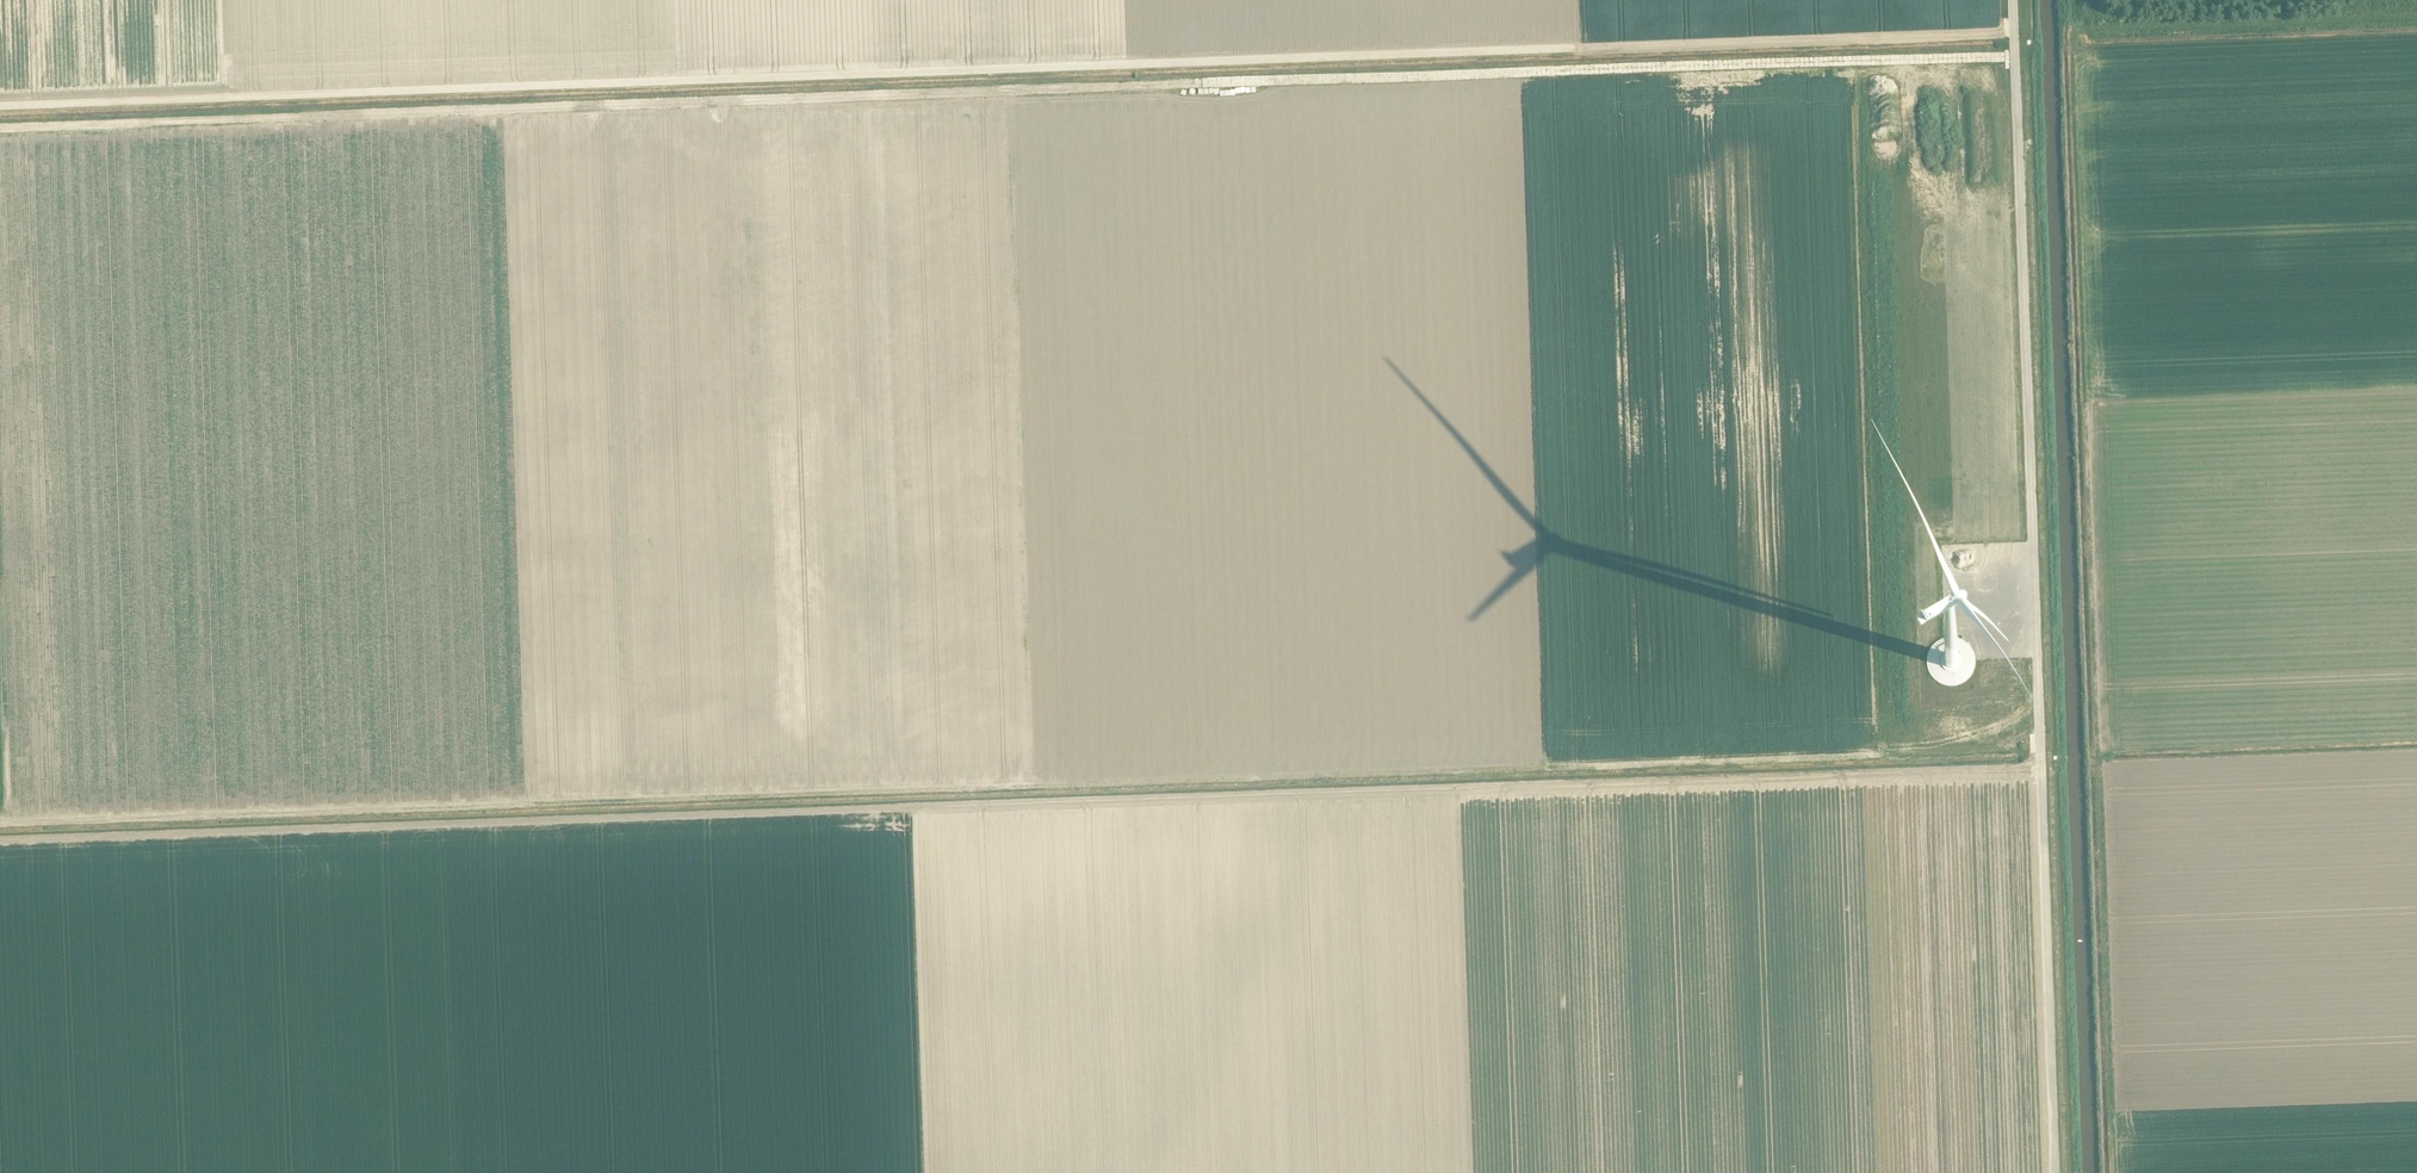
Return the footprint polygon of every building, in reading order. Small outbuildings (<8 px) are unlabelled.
[(1957,663),(1957,662),(1957,660),(1957,659),(1956,658),(1955,657),(1954,656),(1953,655),(1952,655),(1951,654),(1950,654),(1948,654),(1947,655),(1946,655),(1945,656),(1945,657),(1944,657),(1943,658),(1943,659),(1943,660),(1942,662),(1942,663),(1943,664),(1943,665),(1944,666),(1945,667),(1946,668),(1947,668),(1948,669),(1950,669),(1951,669),(1952,668),(1953,668),(1954,667),(1955,667),(1955,666),(1956,665),(1957,664),(1957,663)]
